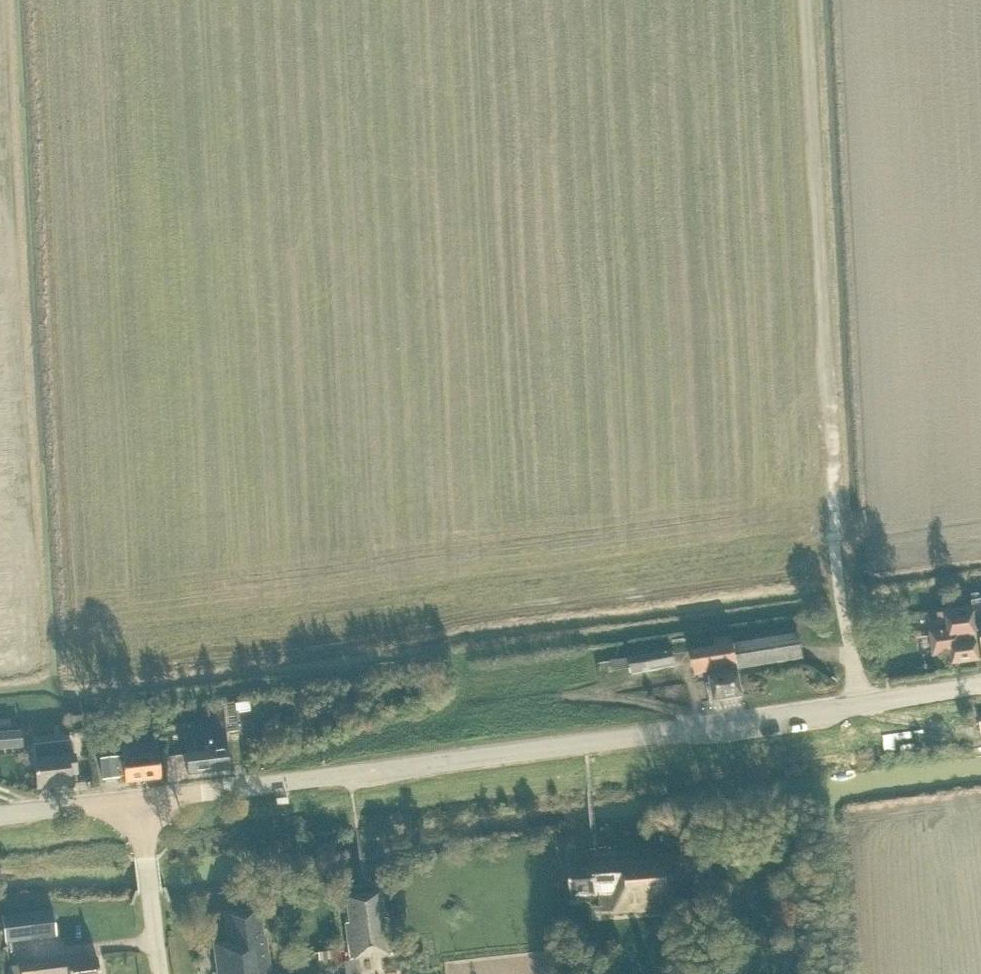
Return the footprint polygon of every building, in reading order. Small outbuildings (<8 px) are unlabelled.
[(952,664),(977,660),(974,635),(971,610),(945,613),(948,631),(930,634),(933,656),(951,653),(952,664)] [(737,667),(800,658),(796,635),(733,644),(732,637),(713,640),(714,648),(690,651),(693,674),(708,672),(712,701),(741,697),(737,667)] [(632,674),(673,666),(670,651),(629,659),(632,674)] [(228,772),(224,733),(236,732),(234,703),(222,704),(222,711),(213,712),(214,721),(182,723),(186,776),(228,772)] [(11,732),(11,721),(0,722),(0,751),(3,751),(2,732),(11,732)] [(73,732),(74,739),(83,738),(82,730),(73,732)] [(912,739),(911,732),(883,735),(885,752),(896,751),(894,741),(912,739)] [(36,762),(34,763),(36,787),(68,783),(67,775),(76,774),(74,758),(72,758),(70,743),(52,745),(53,749),(34,752),(36,762)] [(122,783),(158,779),(154,743),(120,748),(121,756),(98,759),(101,780),(116,778),(116,776),(121,775),(122,783)] [(611,912),(684,908),(680,852),(611,857),(612,863),(591,864),(592,868),(569,869),(571,897),(598,895),(599,912),(611,912)] [(357,959),(390,955),(385,918),(382,919),(378,894),(344,898),(348,923),(344,924),(349,960),(343,961),(345,973),(359,973),(357,959)] [(264,938),(261,939),(257,910),(224,914),(226,932),(225,933),(226,943),(212,945),(216,973),(269,973),(264,938)] [(55,937),(52,911),(0,917),(4,943),(55,937)] [(19,966),(8,968),(9,973),(98,973),(96,959),(66,963),(66,961),(19,966)]
